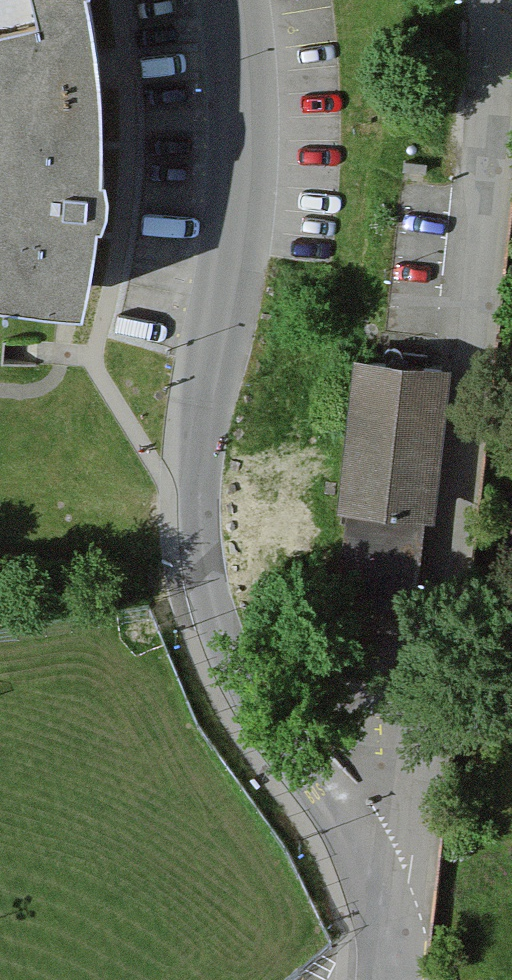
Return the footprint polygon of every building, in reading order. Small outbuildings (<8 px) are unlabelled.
[(84,323),(108,213),(104,107),(91,0),(0,0),(0,316),(84,323)] [(431,522),(444,368),(356,360),(335,608),(413,614),(421,522),(431,522)]
